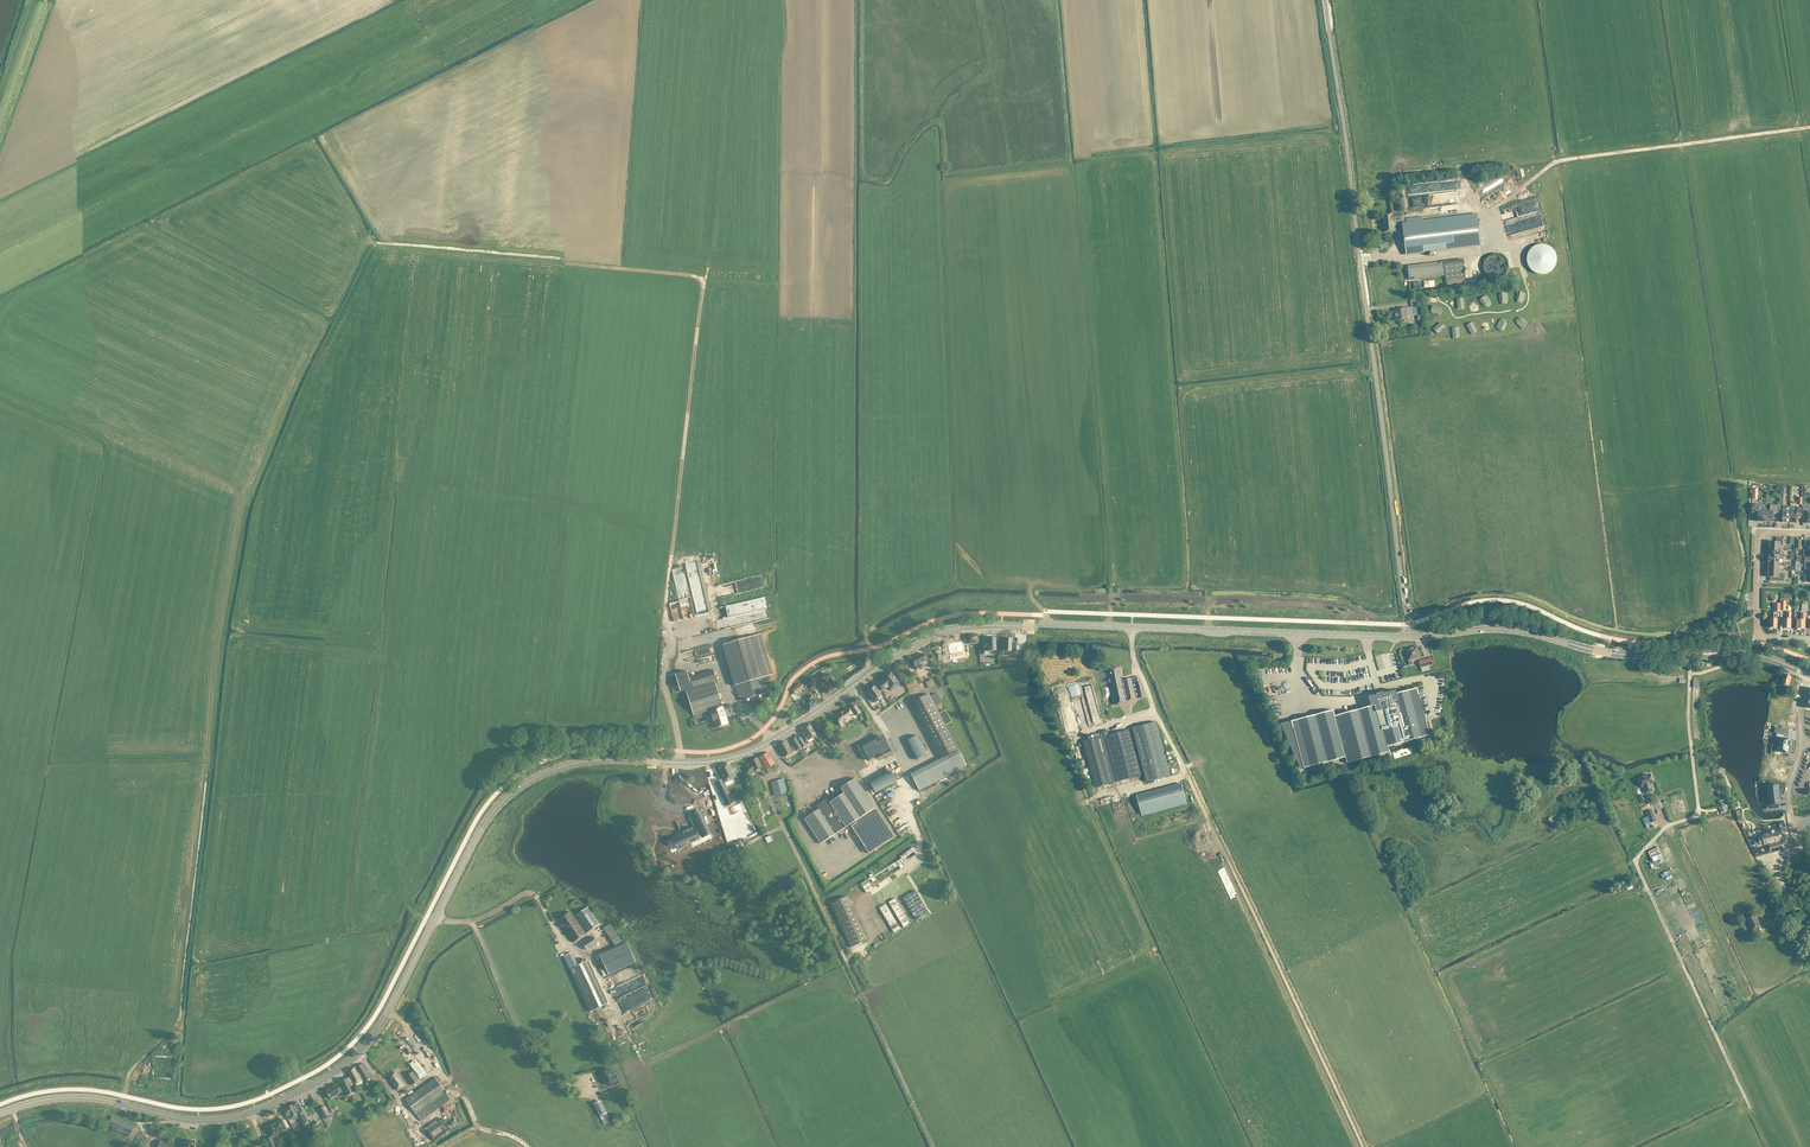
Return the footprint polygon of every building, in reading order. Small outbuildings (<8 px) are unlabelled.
[(1558,212),(1555,201),(1549,203),(1553,214),(1558,212)] [(1406,255),(1407,255),(1481,246),(1477,215),(1422,222),(1422,218),(1406,220),(1406,224),(1405,224),(1403,214),(1392,215),(1392,214),(1381,216),(1382,223),(1383,223),(1384,233),(1394,232),(1393,222),(1402,221),(1406,255)] [(1502,233),(1503,243),(1524,241),(1524,238),(1542,236),(1541,230),(1513,234),(1513,232),(1502,233)] [(1556,259),(1556,256),(1556,254),(1555,253),(1554,252),(1553,250),(1552,249),(1550,248),(1549,247),(1548,246),(1546,245),(1544,245),(1542,245),(1541,245),(1539,245),(1537,245),(1535,246),(1534,247),(1533,247),(1531,248),(1530,249),(1529,251),(1529,252),(1528,253),(1527,254),(1527,256),(1527,258),(1526,259),(1526,260),(1527,262),(1527,264),(1527,265),(1528,266),(1529,267),(1530,269),(1531,270),(1532,272),(1534,272),(1535,273),(1537,274),(1538,274),(1539,274),(1540,275),(1542,275),(1544,274),(1545,274),(1547,274),(1548,273),(1549,272),(1550,272),(1551,271),(1553,269),(1554,268),(1554,267),(1555,265),(1556,263),(1556,260),(1556,259)] [(1487,276),(1489,277),(1490,278),(1492,279),(1494,279),(1497,279),(1499,279),(1501,278),(1502,277),(1504,276),(1505,274),(1507,272),(1507,270),(1508,268),(1508,266),(1508,264),(1507,262),(1506,260),(1505,259),(1504,257),(1502,256),(1500,255),(1498,254),(1496,254),(1494,254),(1492,255),(1490,256),(1488,257),(1486,258),(1485,260),(1484,262),(1483,264),(1483,266),(1483,268),(1483,270),(1484,272),(1485,274),(1487,276)] [(1446,284),(1465,282),(1463,260),(1407,266),(1409,280),(1445,276),(1446,284)] [(1401,322),(1408,321),(1406,308),(1399,309),(1399,310),(1394,311),(1395,321),(1400,320),(1401,322)] [(1751,517),(1757,517),(1757,522),(1765,522),(1765,512),(1760,511),(1761,505),(1752,504),(1751,517)] [(1765,512),(1765,522),(1772,522),(1772,514),(1774,514),(1774,512),(1777,513),(1778,505),(1770,505),(1770,512),(1765,512)] [(1789,511),(1789,523),(1796,523),(1796,518),(1801,519),(1801,508),(1796,508),(1796,507),(1789,507),(1789,511)] [(1802,507),(1802,518),(1807,519),(1806,524),(1809,524),(1809,513),(1809,510),(1809,507),(1802,507)] [(1769,549),(1779,550),(1779,546),(1783,546),(1783,538),(1776,538),(1776,543),(1769,542),(1769,549)] [(1779,570),(1768,570),(1768,577),(1775,578),(1775,581),(1784,582),(1784,574),(1778,574),(1779,570)] [(672,594),(673,604),(704,599),(702,588),(672,594)] [(724,611),(768,602),(766,594),(722,603),(724,611)] [(744,619),(770,612),(768,604),(731,614),(733,619),(743,617),(744,619)] [(1780,613),(1780,604),(1774,604),(1773,619),(1770,619),(1769,628),(1776,628),(1777,619),(1777,613),(1780,613)] [(1790,629),(1791,619),(1790,619),(1791,612),(1786,612),(1786,619),(1783,619),(1782,628),(1790,629)] [(1804,629),(1805,614),(1801,614),(1801,620),(1797,620),(1796,629),(1804,629)] [(968,641),(978,640),(977,630),(968,631),(969,635),(967,635),(968,639),(968,641)] [(773,671),(760,631),(722,642),(729,662),(739,698),(768,689),(764,678),(770,676),(769,672),(773,671)] [(996,647),(995,635),(987,635),(987,640),(983,640),(984,648),(996,647)] [(1016,640),(1011,640),(1012,636),(1004,635),(1003,648),(1015,648),(1016,640)] [(961,638),(947,641),(949,651),(963,648),(961,638)] [(1409,665),(1412,665),(1411,660),(1419,658),(1416,647),(1406,650),(1409,660),(1408,660),(1409,665)] [(715,650),(700,653),(702,659),(716,656),(715,650)] [(915,653),(911,656),(916,666),(923,663),(922,660),(926,658),(922,650),(915,654),(915,653)] [(1418,661),(1421,668),(1433,664),(1433,662),(1431,657),(1418,661)] [(680,688),(692,685),(689,674),(686,667),(675,671),(680,688)] [(692,685),(716,678),(712,667),(689,674),(692,685)] [(1146,695),(1143,675),(1124,678),(1122,667),(1110,668),(1116,703),(1127,702),(1127,698),(1146,695)] [(883,677),(877,681),(882,688),(888,683),(890,686),(898,679),(891,670),(883,676),(883,677)] [(828,673),(820,679),(828,690),(836,684),(828,673)] [(1787,687),(1791,677),(1790,677),(1790,676),(1788,675),(1787,676),(1784,675),(1782,681),(1781,680),(1780,684),(1778,690),(1782,692),(1784,686),(1787,687)] [(932,676),(925,680),(926,680),(929,686),(935,682),(932,676)] [(722,704),(716,684),(715,679),(686,688),(693,712),(709,707),(722,704)] [(799,681),(792,686),(796,690),(803,685),(799,681)] [(813,683),(811,684),(817,693),(819,691),(813,683)] [(867,688),(875,700),(879,697),(877,695),(881,692),(874,683),(867,688)] [(1075,698),(1081,696),(1078,685),(1071,687),(1075,698)] [(887,688),(881,691),(886,700),(891,698),(887,688)] [(1387,746),(1429,735),(1416,689),(1397,694),(1396,691),(1369,698),(1371,707),(1335,717),(1333,711),(1292,722),(1304,768),(1345,757),(1347,763),(1389,752),(1387,746)] [(937,690),(930,693),(935,703),(942,699),(937,690)] [(1275,707),(1276,707),(1276,708),(1281,707),(1275,690),(1271,691),(1274,698),(1272,698),(1275,707)] [(809,707),(818,701),(811,691),(805,696),(808,700),(806,702),(809,707)] [(957,746),(934,701),(929,691),(913,699),(942,754),(910,771),(919,787),(966,762),(957,746)] [(1786,702),(1780,701),(1778,712),(1792,714),(1793,707),(1786,706),(1786,702)] [(856,712),(860,710),(854,702),(850,704),(851,705),(848,706),(847,705),(834,713),(840,722),(853,713),(852,711),(854,709),(856,712)] [(727,721),(722,704),(709,707),(715,725),(727,721)] [(1090,706),(1092,719),(1101,718),(1100,705),(1090,706)] [(946,708),(939,711),(945,722),(951,719),(946,708)] [(1792,714),(1778,712),(1776,722),(1783,723),(1784,720),(1791,721),(1792,714)] [(805,723),(812,734),(818,731),(810,720),(805,723)] [(1146,782),(1170,776),(1156,722),(1132,729),(1146,782)] [(805,739),(812,734),(805,723),(800,726),(800,727),(798,728),(805,739)] [(1107,730),(1098,732),(1099,733),(1094,735),(1095,739),(1083,742),(1095,788),(1143,775),(1131,729),(1109,735),(1107,730)] [(917,732),(906,738),(916,756),(927,751),(917,732)] [(881,733),(861,743),(868,757),(876,753),(877,755),(891,748),(884,736),(883,736),(881,733)] [(797,737),(802,744),(806,742),(801,734),(801,735),(797,737)] [(1777,734),(1776,745),(1790,747),(1791,740),(1783,739),(1784,735),(1777,734)] [(796,735),(791,739),(797,748),(801,745),(796,737),(797,737),(796,735)] [(784,754),(793,749),(793,748),(794,747),(792,744),(791,744),(789,745),(786,738),(778,743),(784,754)] [(1790,747),(1776,745),(1774,755),(1781,756),(1781,753),(1788,754),(1790,747)] [(769,765),(776,762),(768,749),(759,754),(766,767),(768,770),(771,768),(769,765)] [(755,768),(762,764),(757,755),(749,759),(751,761),(745,765),(748,770),(754,767),(755,768)] [(1169,759),(1172,772),(1180,770),(1177,757),(1169,759)] [(1770,757),(1768,768),(1782,770),(1783,763),(1776,762),(1777,758),(1770,757)] [(715,780),(726,803),(734,800),(725,780),(737,774),(735,770),(730,760),(717,766),(722,776),(715,780)] [(875,790),(896,778),(891,768),(869,779),(875,790)] [(1782,770),(1768,768),(1767,778),(1773,779),(1774,776),(1781,777),(1782,770)] [(1653,783),(1650,774),(1647,775),(1647,774),(1645,774),(1642,775),(1642,776),(1642,777),(1638,779),(1641,787),(1643,787),(1645,794),(1653,791),(1651,786),(1650,784),(1653,783)] [(783,775),(771,779),(775,793),(787,789),(783,775)] [(819,807),(819,806),(804,816),(820,840),(855,817),(875,804),(855,775),(840,785),(841,787),(829,795),(828,798),(830,800),(819,807)] [(650,800),(660,798),(657,783),(647,785),(650,800)] [(1136,795),(1142,816),(1186,804),(1181,784),(1136,795)] [(1780,804),(1778,786),(1771,786),(1771,787),(1767,787),(1766,787),(1767,795),(1766,795),(1766,802),(1768,801),(1768,803),(1765,803),(1765,804),(1766,810),(1779,808),(1778,804),(1780,804)] [(869,850),(894,833),(875,804),(855,817),(856,818),(850,822),(869,850)] [(1171,816),(1175,825),(1203,813),(1202,810),(1200,811),(1198,807),(1191,810),(1190,808),(1182,811),(1184,815),(1176,818),(1175,814),(1171,816)] [(682,830),(675,833),(679,842),(681,845),(685,843),(684,840),(685,840),(689,838),(691,837),(692,839),(699,835),(698,832),(701,831),(702,834),(710,831),(699,808),(691,812),(698,825),(695,826),(693,823),(686,827),(682,829),(682,830)] [(742,819),(750,815),(748,810),(740,815),(742,819)] [(1652,810),(1646,813),(1650,823),(1656,821),(1652,810)] [(753,836),(762,833),(757,817),(749,820),(748,817),(746,818),(753,836)] [(770,837),(777,834),(774,828),(767,832),(770,837)] [(1768,845),(1770,851),(1783,847),(1781,841),(1779,842),(1778,839),(1781,839),(1778,829),(1773,830),(1772,830),(1768,831),(1769,833),(1761,835),(1761,836),(1754,838),(1755,844),(1763,842),(1763,844),(1769,842),(1769,844),(1768,845)] [(1658,848),(1648,852),(1651,858),(1661,854),(1658,848)] [(1673,867),(1679,864),(1677,858),(1670,861),(1673,867)] [(889,861),(878,867),(879,868),(871,873),(870,872),(866,874),(869,878),(873,875),(875,878),(882,873),(884,875),(890,871),(888,867),(892,865),(889,861)] [(1635,891),(1640,889),(1636,880),(1627,883),(1629,889),(1634,887),(1635,891)] [(914,888),(903,895),(915,917),(927,910),(914,888)] [(830,900),(851,944),(867,936),(846,893),(830,900)] [(894,896),(888,899),(903,926),(910,922),(894,896)] [(886,901),(879,906),(893,931),(901,927),(886,901)] [(575,913),(586,930),(599,921),(588,904),(575,913)] [(574,939),(585,931),(570,908),(558,916),(574,939)] [(1755,936),(1761,933),(1758,926),(1760,925),(1754,914),(1746,919),(1751,930),(1755,936)] [(1792,926),(1793,930),(1796,937),(1803,940),(1809,924),(1800,919),(1796,917),(1792,926)] [(610,921),(604,925),(616,943),(600,950),(608,969),(634,956),(626,939),(624,940),(623,941),(610,921)] [(1775,924),(1780,933),(1786,930),(1782,924),(1781,924),(1779,921),(1775,924)] [(591,933),(582,939),(587,947),(596,941),(591,933)] [(564,953),(590,1008),(608,1000),(588,958),(577,962),(571,949),(564,953)] [(609,978),(617,992),(618,992),(629,986),(633,985),(639,982),(638,982),(642,980),(639,973),(637,974),(627,976),(637,970),(637,968),(635,964),(630,965),(626,968),(623,968),(618,971),(608,973),(609,978)] [(631,998),(650,990),(647,983),(622,993),(627,1006),(633,1003),(631,998)] [(390,1033),(395,1039),(406,1029),(401,1023),(390,1033)] [(408,1036),(426,1063),(435,1058),(417,1030),(408,1036)] [(399,1043),(404,1039),(401,1035),(396,1039),(399,1043)] [(284,1058),(287,1065),(294,1062),(291,1055),(284,1058)] [(365,1079),(371,1075),(363,1060),(356,1064),(365,1079)] [(355,1082),(362,1078),(355,1064),(347,1069),(355,1082)] [(608,1065),(600,1070),(606,1081),(611,1078),(614,1083),(620,1080),(615,1070),(612,1072),(608,1065)] [(413,1068),(406,1073),(412,1082),(419,1077),(413,1068)] [(398,1087),(405,1082),(402,1078),(395,1069),(388,1074),(398,1087)] [(435,1074),(405,1096),(420,1118),(451,1096),(435,1074)] [(330,1096),(343,1088),(347,1093),(357,1088),(350,1075),(341,1079),(343,1081),(339,1083),(337,1081),(326,1088),(330,1096)] [(607,1110),(600,1097),(593,1101),(600,1113),(607,1110)] [(308,1121),(309,1120),(299,1099),(293,1102),(292,1102),(287,1104),(287,1105),(283,1107),(286,1113),(288,1117),(292,1115),(293,1117),(299,1115),(303,1123),(308,1121)] [(330,1112),(325,1103),(318,1107),(324,1115),(330,1112)] [(607,1118),(612,1115),(609,1110),(603,1113),(607,1118)] [(133,1123),(111,1113),(107,1122),(113,1124),(112,1126),(129,1134),(133,1123)] [(443,1115),(427,1127),(435,1137),(451,1126),(443,1115)] [(282,1117),(267,1124),(272,1133),(286,1126),(282,1117)] [(275,1139),(277,1138),(274,1133),(266,1137),(271,1146),(279,1146),(275,1139)] [(181,1146),(192,1146),(194,1138),(184,1136),(182,1146),(181,1146)] [(160,1137),(156,1146),(175,1146),(177,1143),(160,1137)]
